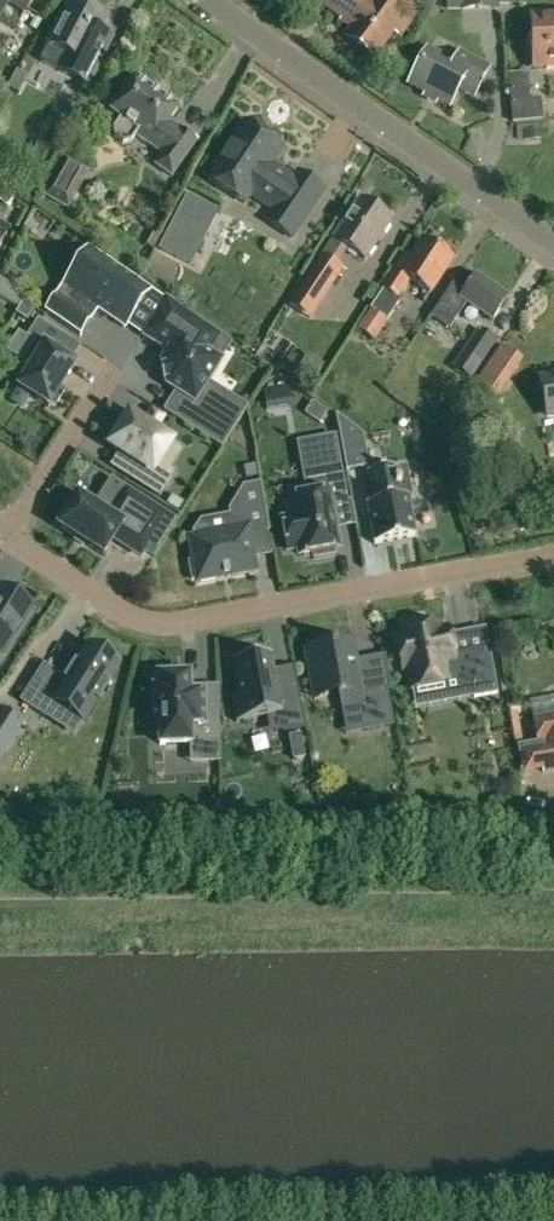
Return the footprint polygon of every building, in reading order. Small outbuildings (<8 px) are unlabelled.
[(26,11),(33,0),(8,0),(26,11)] [(367,0),(318,0),(342,17),(340,20),(352,29),(345,38),(373,58),(392,31),(400,36),(420,8),(408,0),(373,0),(371,3),(367,0)] [(498,5),(497,5),(497,0),(445,0),(445,13),(498,12),(498,5)] [(111,39),(98,32),(104,20),(70,2),(48,45),(65,54),(57,68),(54,74),(85,89),(87,84),(103,54),(104,54),(111,39)] [(530,31),(553,30),(553,13),(529,14),(530,31)] [(553,68),(553,30),(530,31),(532,70),(553,68)] [(426,52),(409,84),(426,93),(425,94),(437,100),(438,99),(450,105),(459,89),(473,97),(488,69),(467,57),(460,70),(426,52)] [(508,74),(510,103),(512,123),(542,120),(540,99),(530,100),(528,73),(508,74)] [(178,109),(134,78),(111,111),(120,118),(112,130),(113,138),(122,144),(130,143),(136,136),(162,155),(155,165),(171,177),(197,140),(181,129),(180,130),(172,123),(173,122),(170,120),(178,109)] [(265,222),(290,239),(323,192),(298,174),(294,180),(271,165),(282,148),(246,123),(208,179),(244,204),(250,195),(273,211),(265,222)] [(45,197),(67,209),(87,173),(65,161),(45,197)] [(1,192),(0,193),(0,203),(8,208),(13,200),(1,192)] [(187,195),(170,227),(200,242),(217,210),(187,195)] [(359,202),(333,241),(343,248),(364,262),(390,223),(359,202)] [(406,257),(384,289),(397,298),(409,281),(428,294),(450,263),(424,245),(412,262),(406,257)] [(59,299),(49,315),(80,336),(97,312),(125,331),(128,327),(143,304),(156,313),(164,300),(92,251),(73,279),(84,286),(70,306),(59,299)] [(344,270),(322,255),(303,283),(325,298),(344,270)] [(492,321),(507,300),(475,278),(466,292),(454,284),(431,318),(449,330),(466,304),(492,321)] [(12,288),(4,301),(18,310),(23,302),(26,297),(12,288)] [(156,313),(141,336),(167,353),(161,363),(166,386),(175,392),(199,407),(187,426),(222,449),(240,421),(200,397),(222,362),(210,355),(222,337),(166,297),(164,300),(156,313)] [(18,310),(15,315),(27,323),(36,310),(23,302),(18,310)] [(372,307),(358,330),(374,341),(390,319),(372,307)] [(29,367),(15,389),(48,410),(51,406),(55,408),(66,391),(62,389),(77,365),(71,362),(55,352),(65,337),(38,320),(27,338),(33,341),(20,361),(29,367)] [(471,381),(496,342),(477,329),(451,369),(471,381)] [(501,346),(490,362),(511,377),(522,361),(501,346)] [(321,368),(304,358),(295,372),(312,382),(321,368)] [(539,380),(547,418),(553,417),(553,377),(539,380)] [(286,382),(262,386),(265,406),(290,402),(286,382)] [(197,407),(172,391),(161,406),(187,423),(197,407)] [(313,402),(305,414),(319,423),(327,412),(313,402)] [(124,423),(120,420),(110,437),(114,439),(109,446),(136,463),(127,477),(159,498),(174,473),(160,464),(172,445),(128,417),(124,423)] [(363,436),(337,417),(346,472),(370,467),(363,436)] [(338,549),(330,506),(347,503),(334,437),(297,443),(307,496),(289,499),(293,519),(281,521),(287,550),(298,548),(300,556),(312,554),(313,559),(335,555),(334,550),(338,549)] [(367,505),(374,545),(414,538),(407,497),(400,498),(395,467),(368,472),(373,503),(367,505)] [(188,562),(191,581),(197,580),(197,582),(255,572),(247,531),(253,530),(254,535),(268,532),(259,483),(242,487),(228,510),(232,532),(190,540),(194,561),(188,562)] [(67,505),(56,521),(61,524),(58,528),(103,556),(113,540),(140,557),(143,553),(167,514),(169,511),(127,485),(110,512),(94,501),(80,493),(71,507),(67,505)] [(171,496),(165,504),(177,511),(182,503),(171,496)] [(3,659),(18,635),(23,637),(38,612),(2,589),(0,591),(0,656),(3,659)] [(473,700),(499,695),(486,624),(438,633),(437,626),(424,628),(423,624),(404,627),(405,632),(400,633),(402,640),(397,641),(398,648),(401,661),(402,668),(407,667),(414,706),(472,695),(473,700)] [(329,648),(305,653),(313,693),(337,689),(341,711),(359,707),(364,731),(393,726),(386,689),(362,694),(356,661),(353,642),(329,646),(329,648)] [(121,665),(91,646),(66,686),(45,673),(28,700),(79,731),(104,690),(105,690),(121,665)] [(238,696),(231,697),(236,721),(236,723),(266,717),(279,715),(282,732),(304,729),(298,690),(277,694),(273,671),(271,657),(232,664),(238,696)] [(159,714),(160,745),(219,744),(218,698),(203,699),(203,695),(189,695),(188,677),(158,678),(158,691),(153,691),(154,714),(159,714)] [(23,723),(0,709),(0,710),(0,759),(23,723)] [(531,719),(535,744),(516,747),(517,751),(516,751),(517,756),(519,756),(522,775),(541,771),(542,776),(553,774),(553,715),(531,719)]
